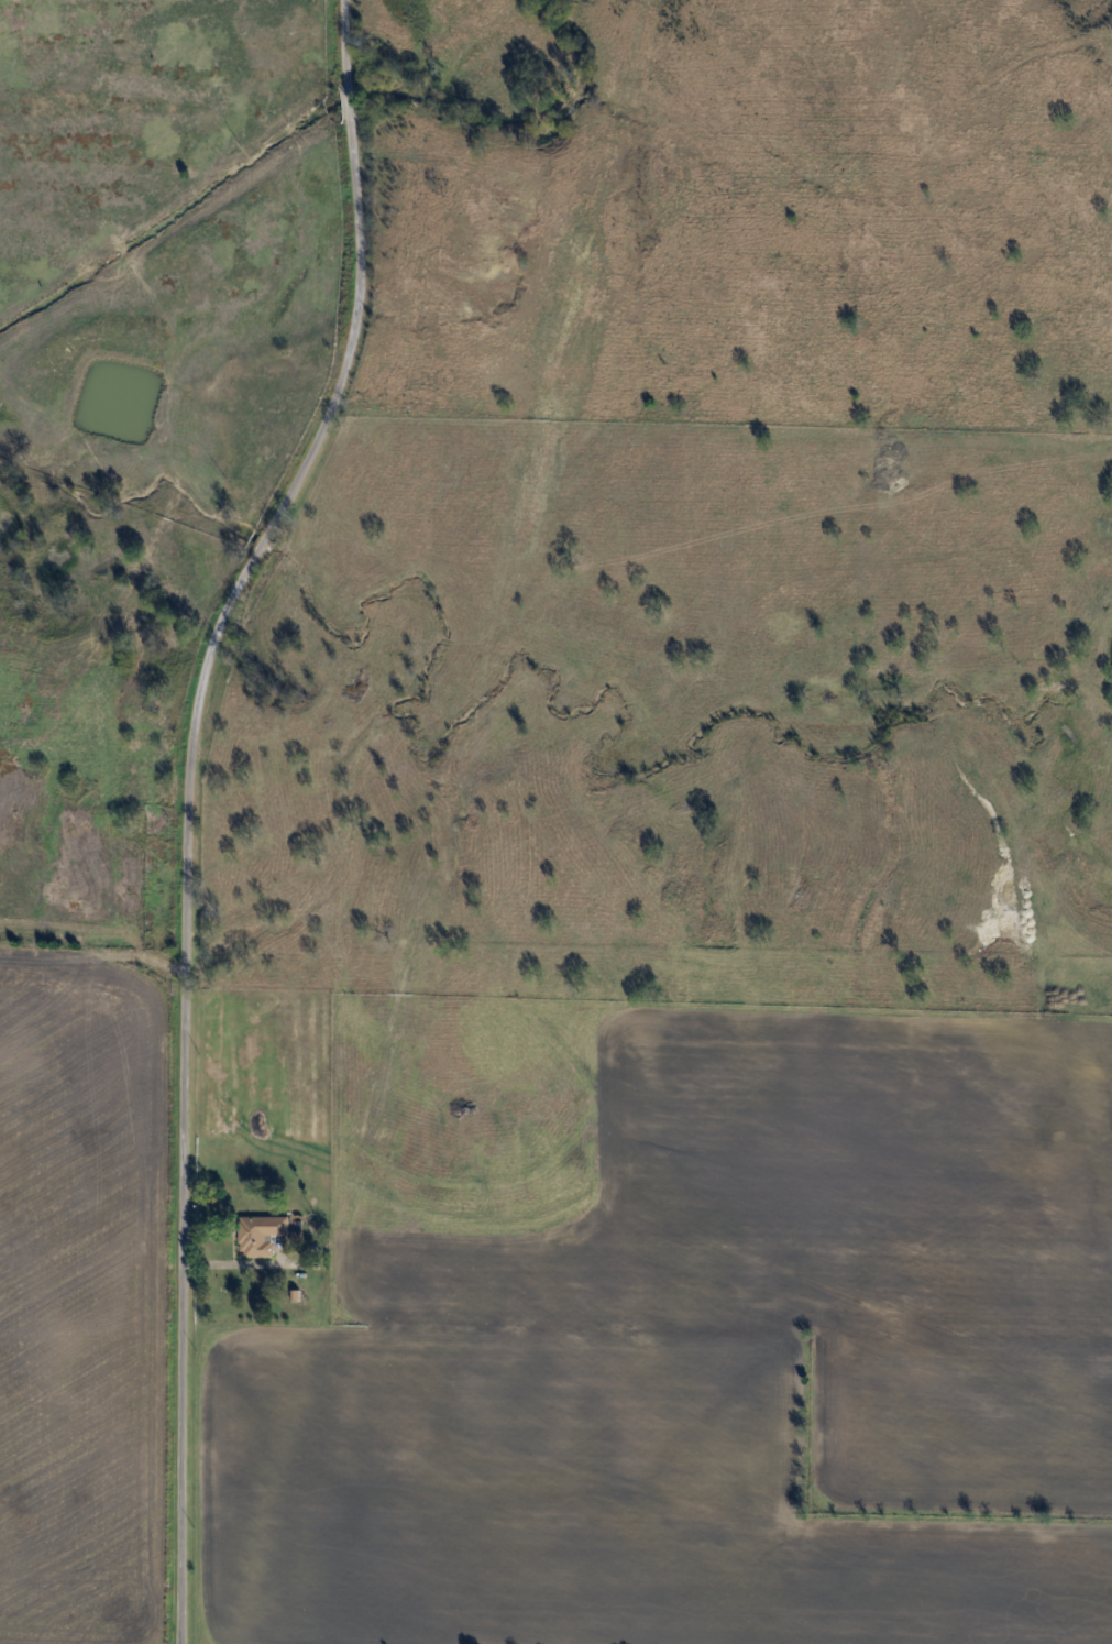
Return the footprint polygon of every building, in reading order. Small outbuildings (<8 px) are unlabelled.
[(289,1217),(241,1217),(241,1258),(274,1258),(274,1235),(289,1235),(289,1217)]
